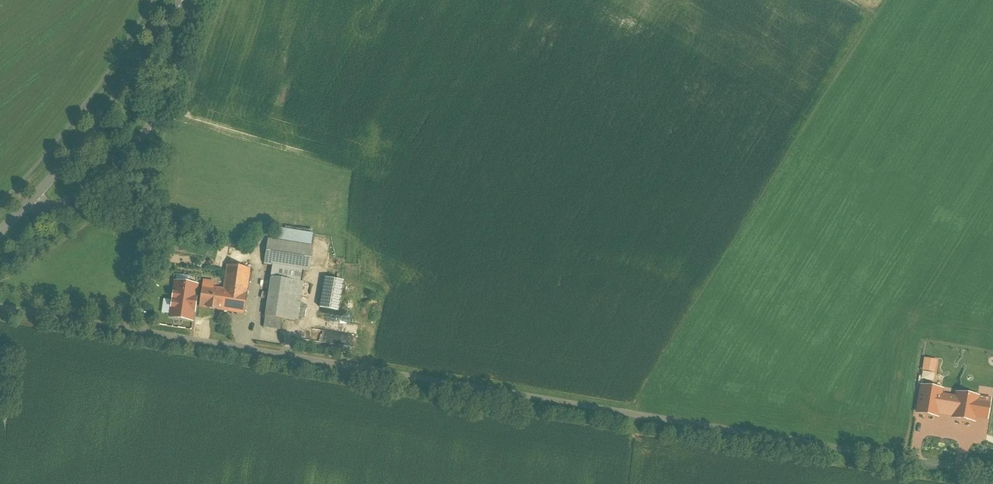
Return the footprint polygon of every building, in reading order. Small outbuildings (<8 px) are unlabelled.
[(275,240),(267,238),(263,265),(274,266),(265,329),(279,331),(280,321),(298,323),(304,284),(298,283),(300,270),(310,272),(315,236),(277,230),(275,240)] [(224,267),(221,287),(228,287),(224,312),(244,315),(250,271),(224,267)] [(342,281),(325,279),(320,310),(337,312),(342,281)] [(199,308),(224,312),(228,287),(221,287),(202,284),(199,308)]
